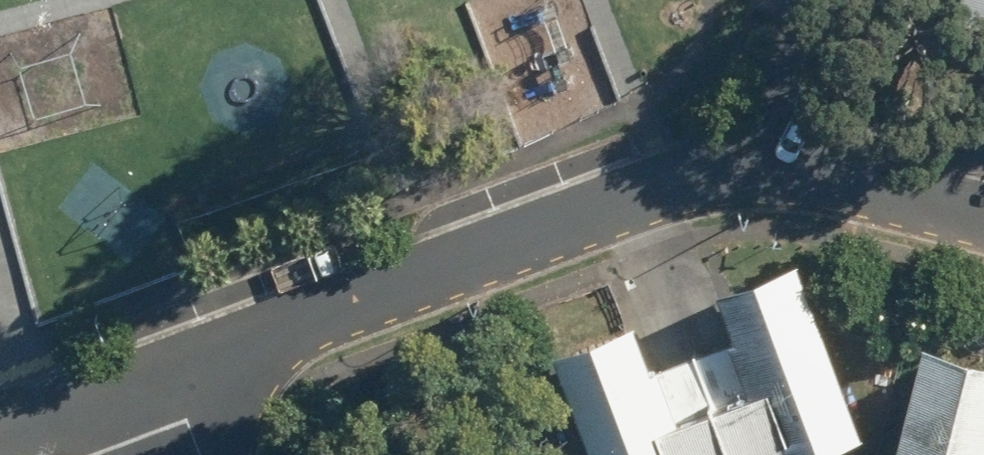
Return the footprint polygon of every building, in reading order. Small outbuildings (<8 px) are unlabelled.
[(957,7),(983,13),(983,0),(959,0),(957,7)] [(863,448),(806,269),(720,297),(733,339),(654,364),(640,322),(556,349),(590,454),(840,454),(863,448)] [(943,327),(911,454),(983,454),(983,338),(943,327)]
